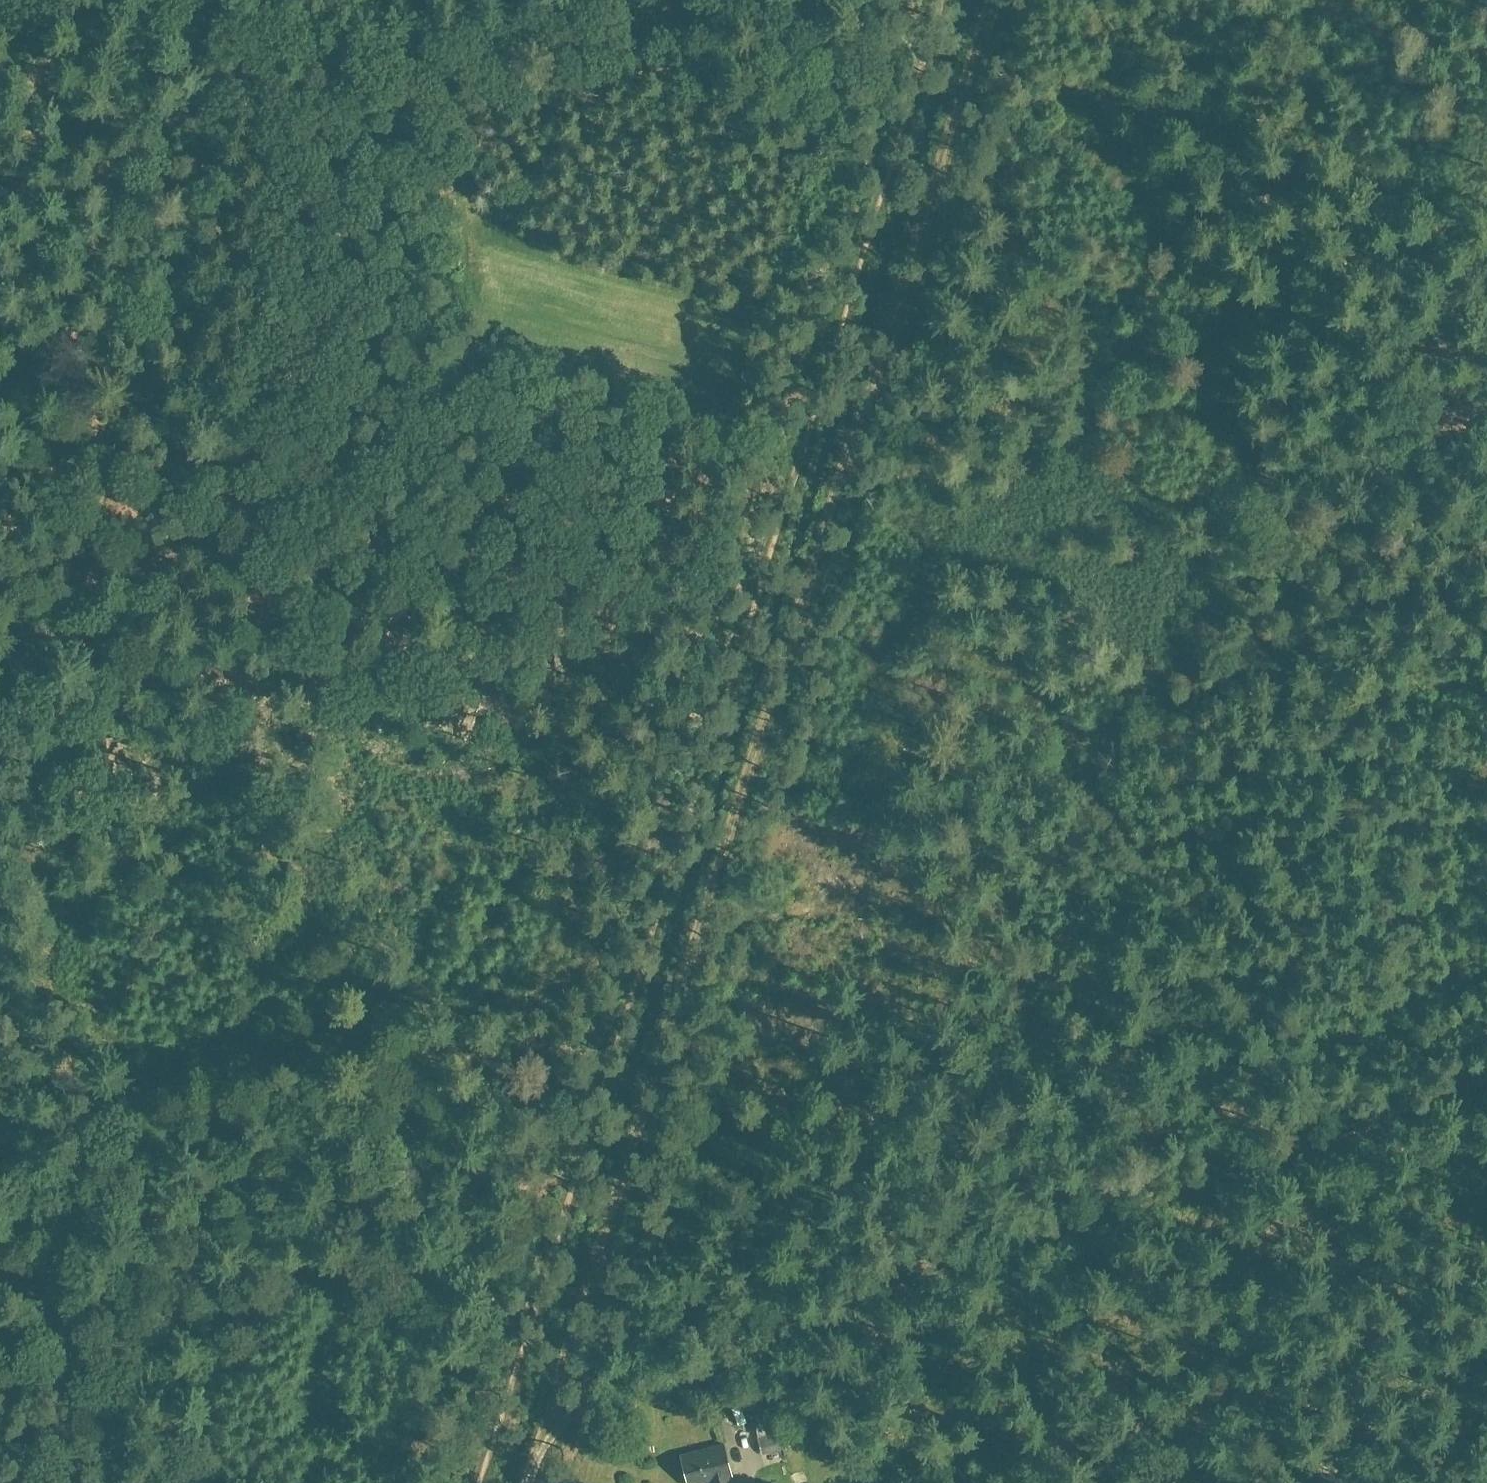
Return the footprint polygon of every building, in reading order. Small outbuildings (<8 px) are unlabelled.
[(788,1449),(788,1447),(798,1444),(796,1431),(784,1434),(784,1432),(787,1431),(781,1406),(753,1413),(759,1438),(763,1456),(788,1449)] [(689,1482),(706,1482),(711,1482),(712,1482),(730,1482),(729,1477),(733,1476),(724,1444),(682,1456),(689,1482)]
